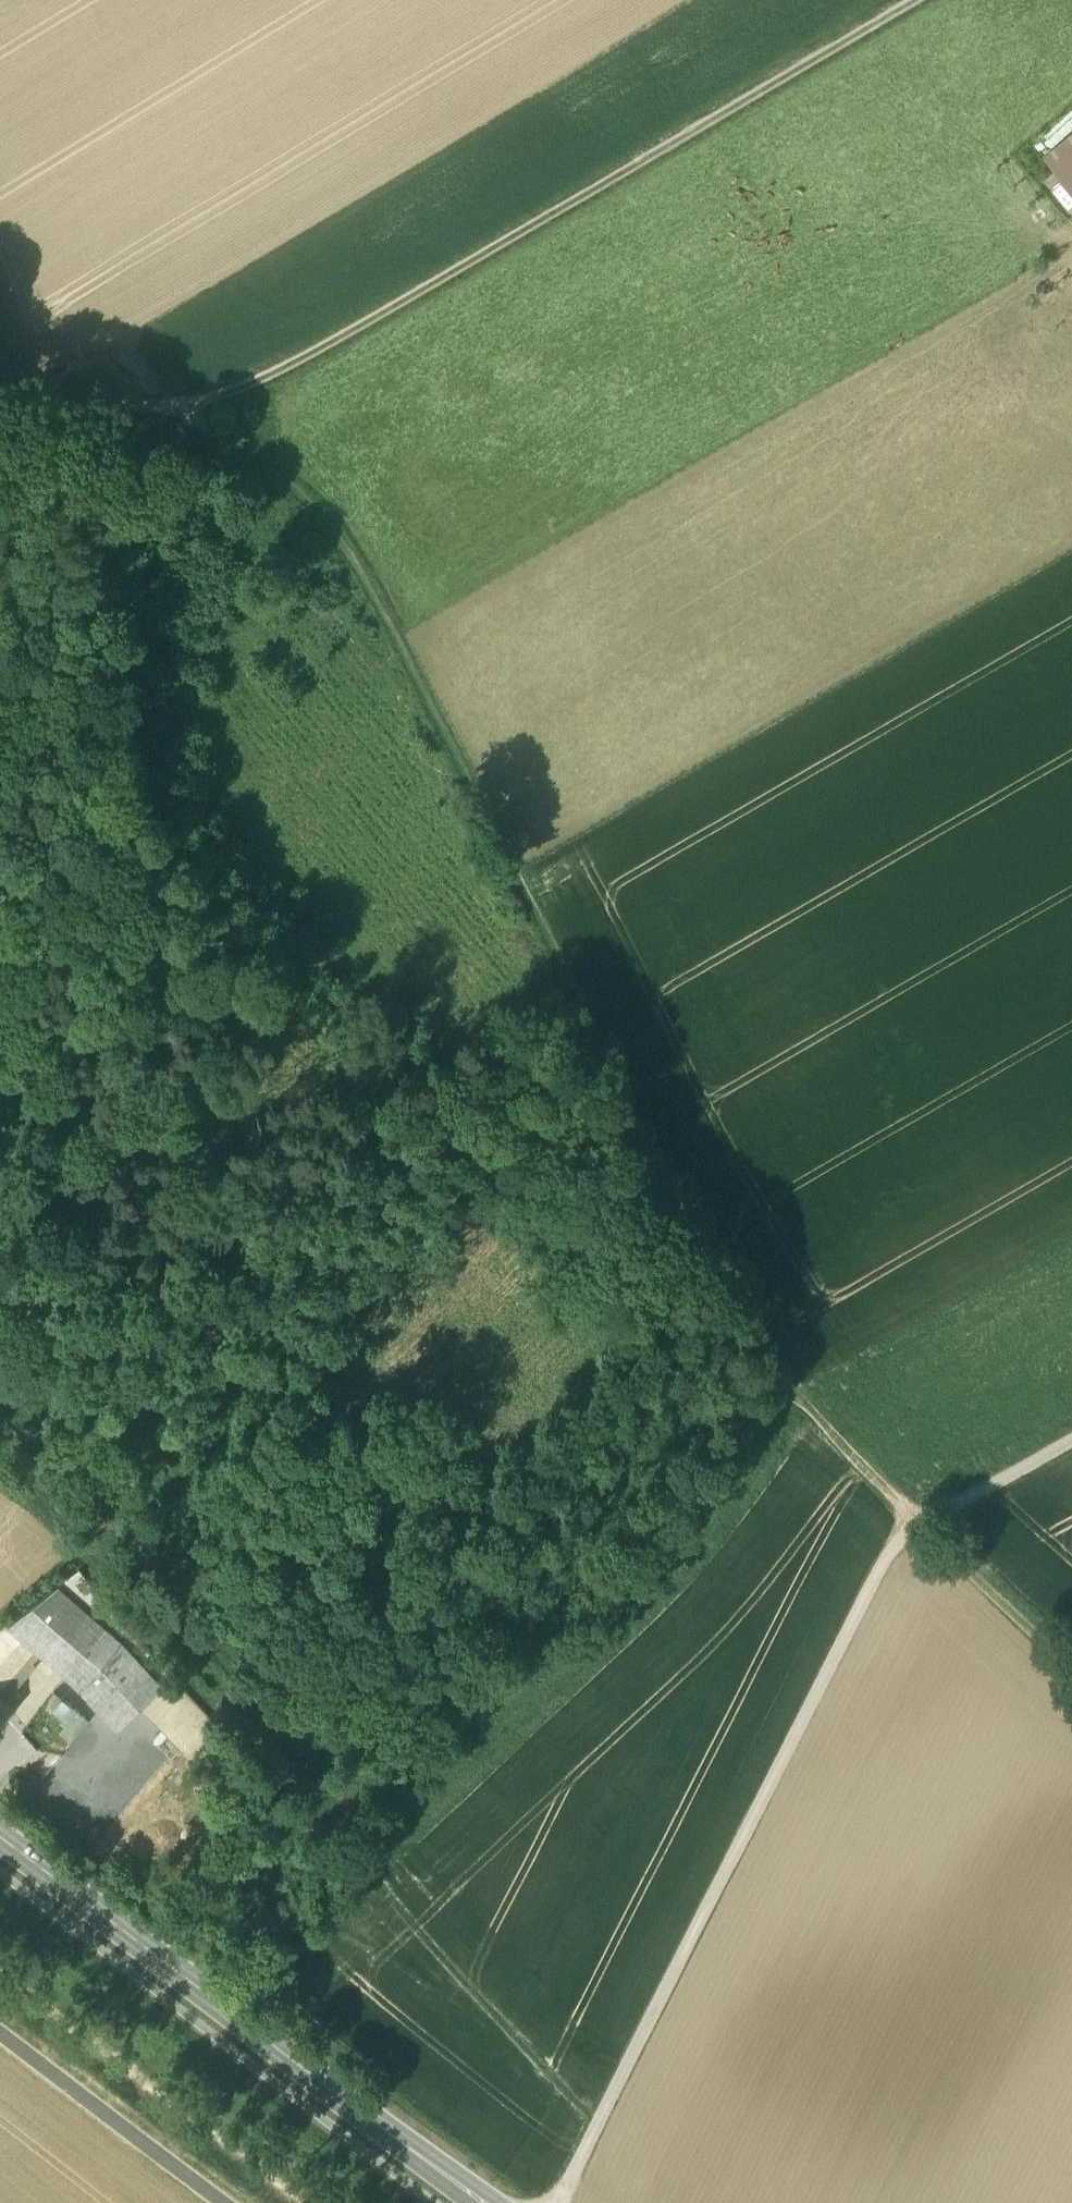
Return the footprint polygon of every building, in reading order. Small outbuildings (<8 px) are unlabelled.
[(1034,153),(1071,203),(1071,124),(1034,153)] [(131,1627),(80,1567),(60,1582),(123,1637),(131,1627)] [(60,1582),(9,1622),(35,1645),(82,1685),(118,1725),(164,1682),(123,1637),(60,1582)] [(9,1622),(0,1629),(0,1650),(17,1665),(35,1645),(9,1622)] [(0,1650),(0,1685),(17,1665),(0,1650)] [(16,1700),(0,1687),(0,1719),(16,1700)]
